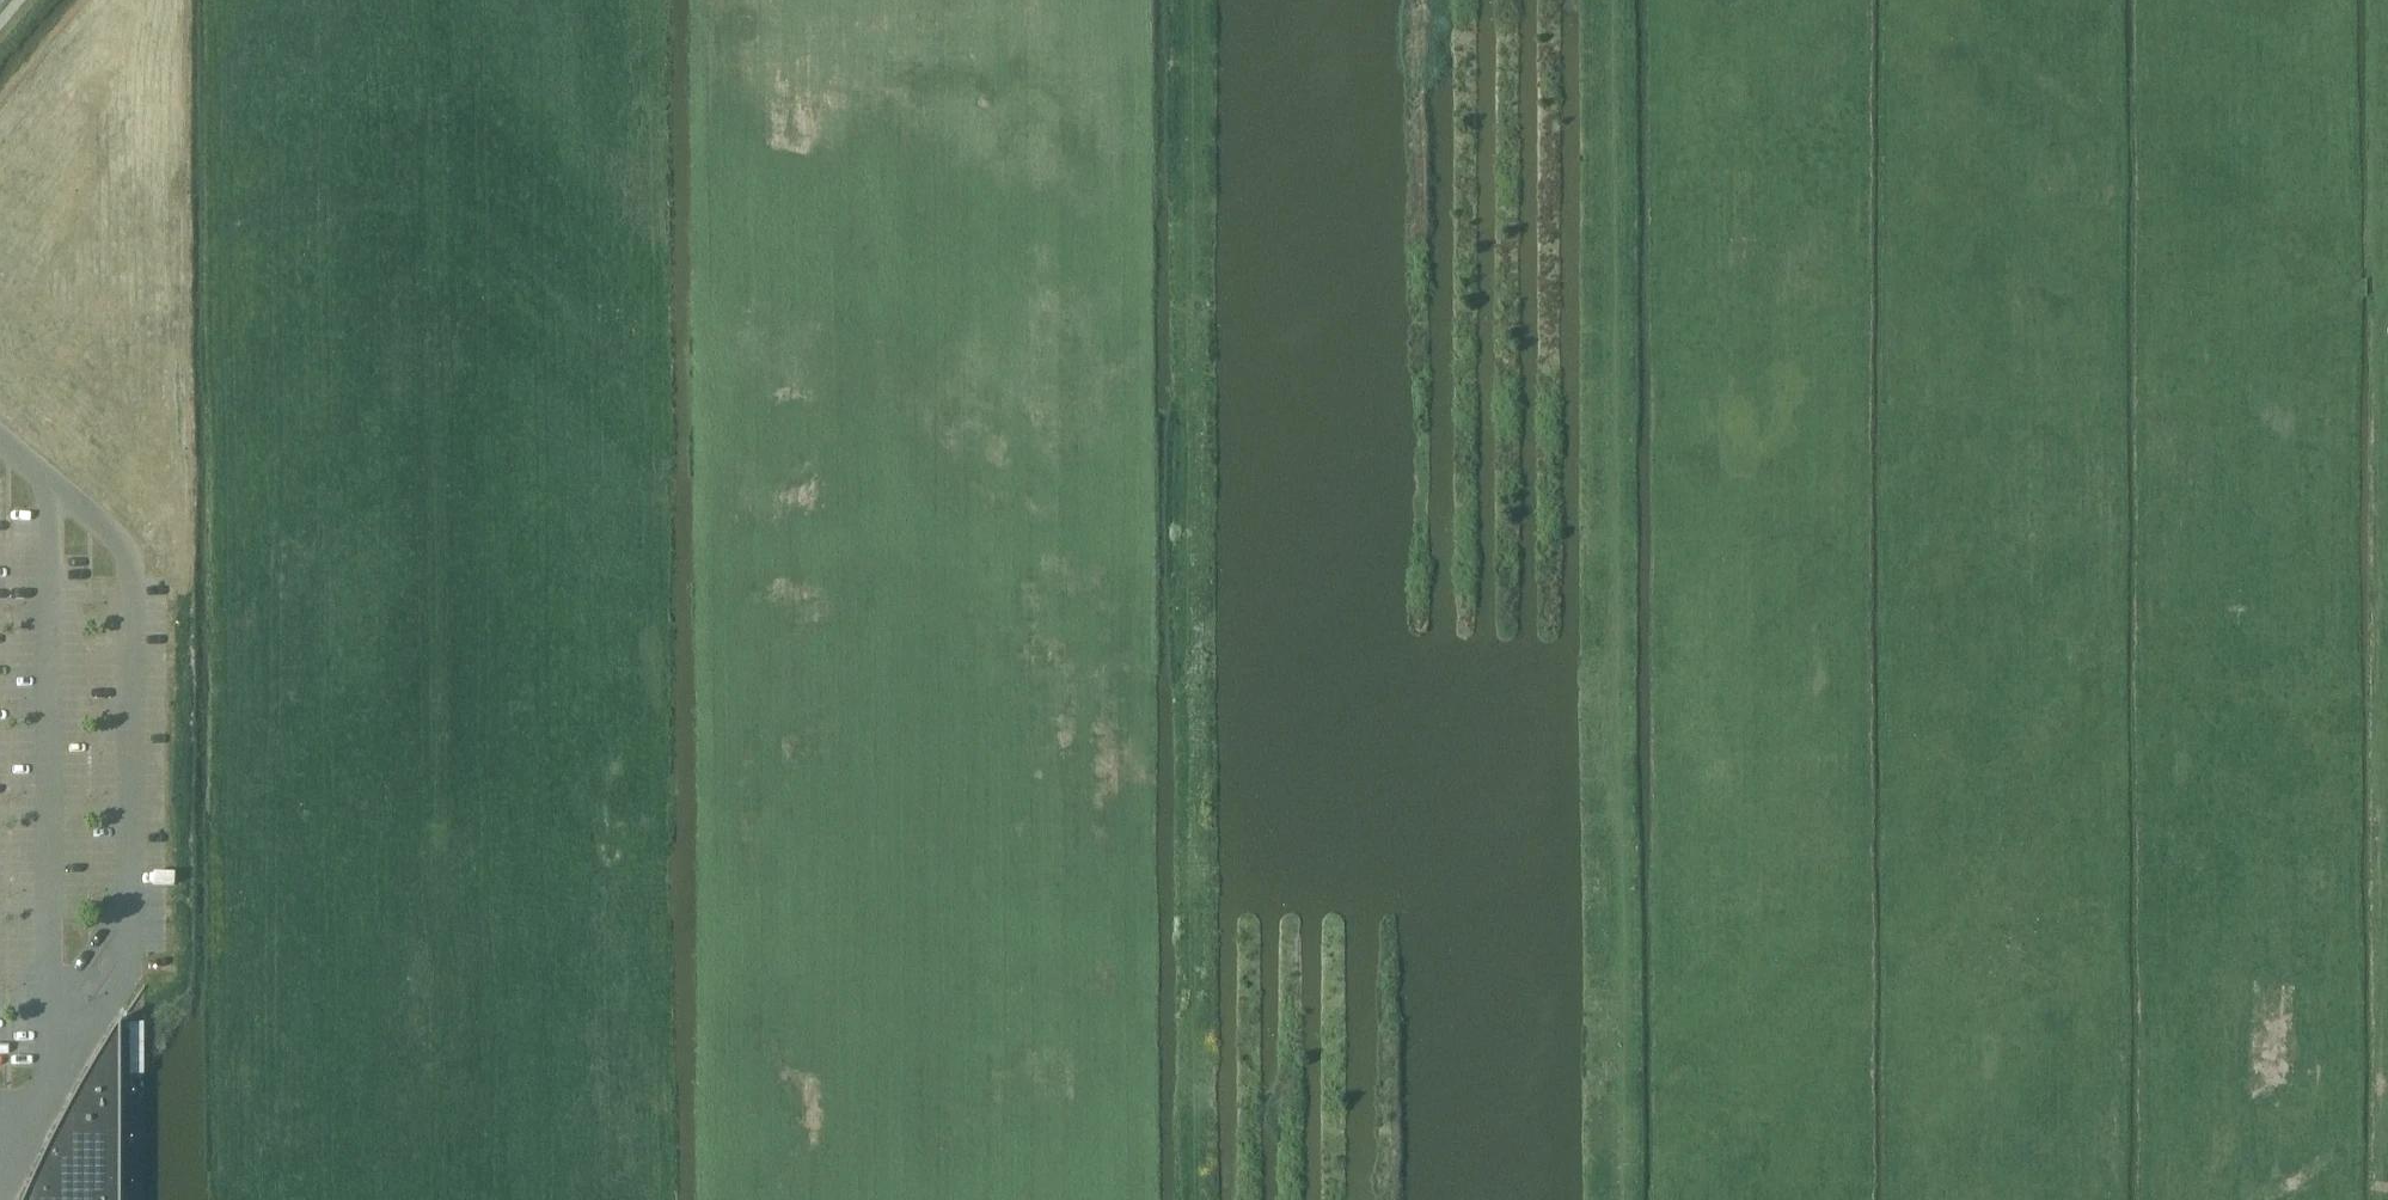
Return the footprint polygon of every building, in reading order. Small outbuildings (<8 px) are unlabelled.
[(119,1027),(121,1025),(122,1017),(92,1065),(73,1099),(67,1110),(59,1124),(48,1147),(35,1173),(28,1188),(23,1199),(119,1199),(119,1027)]
